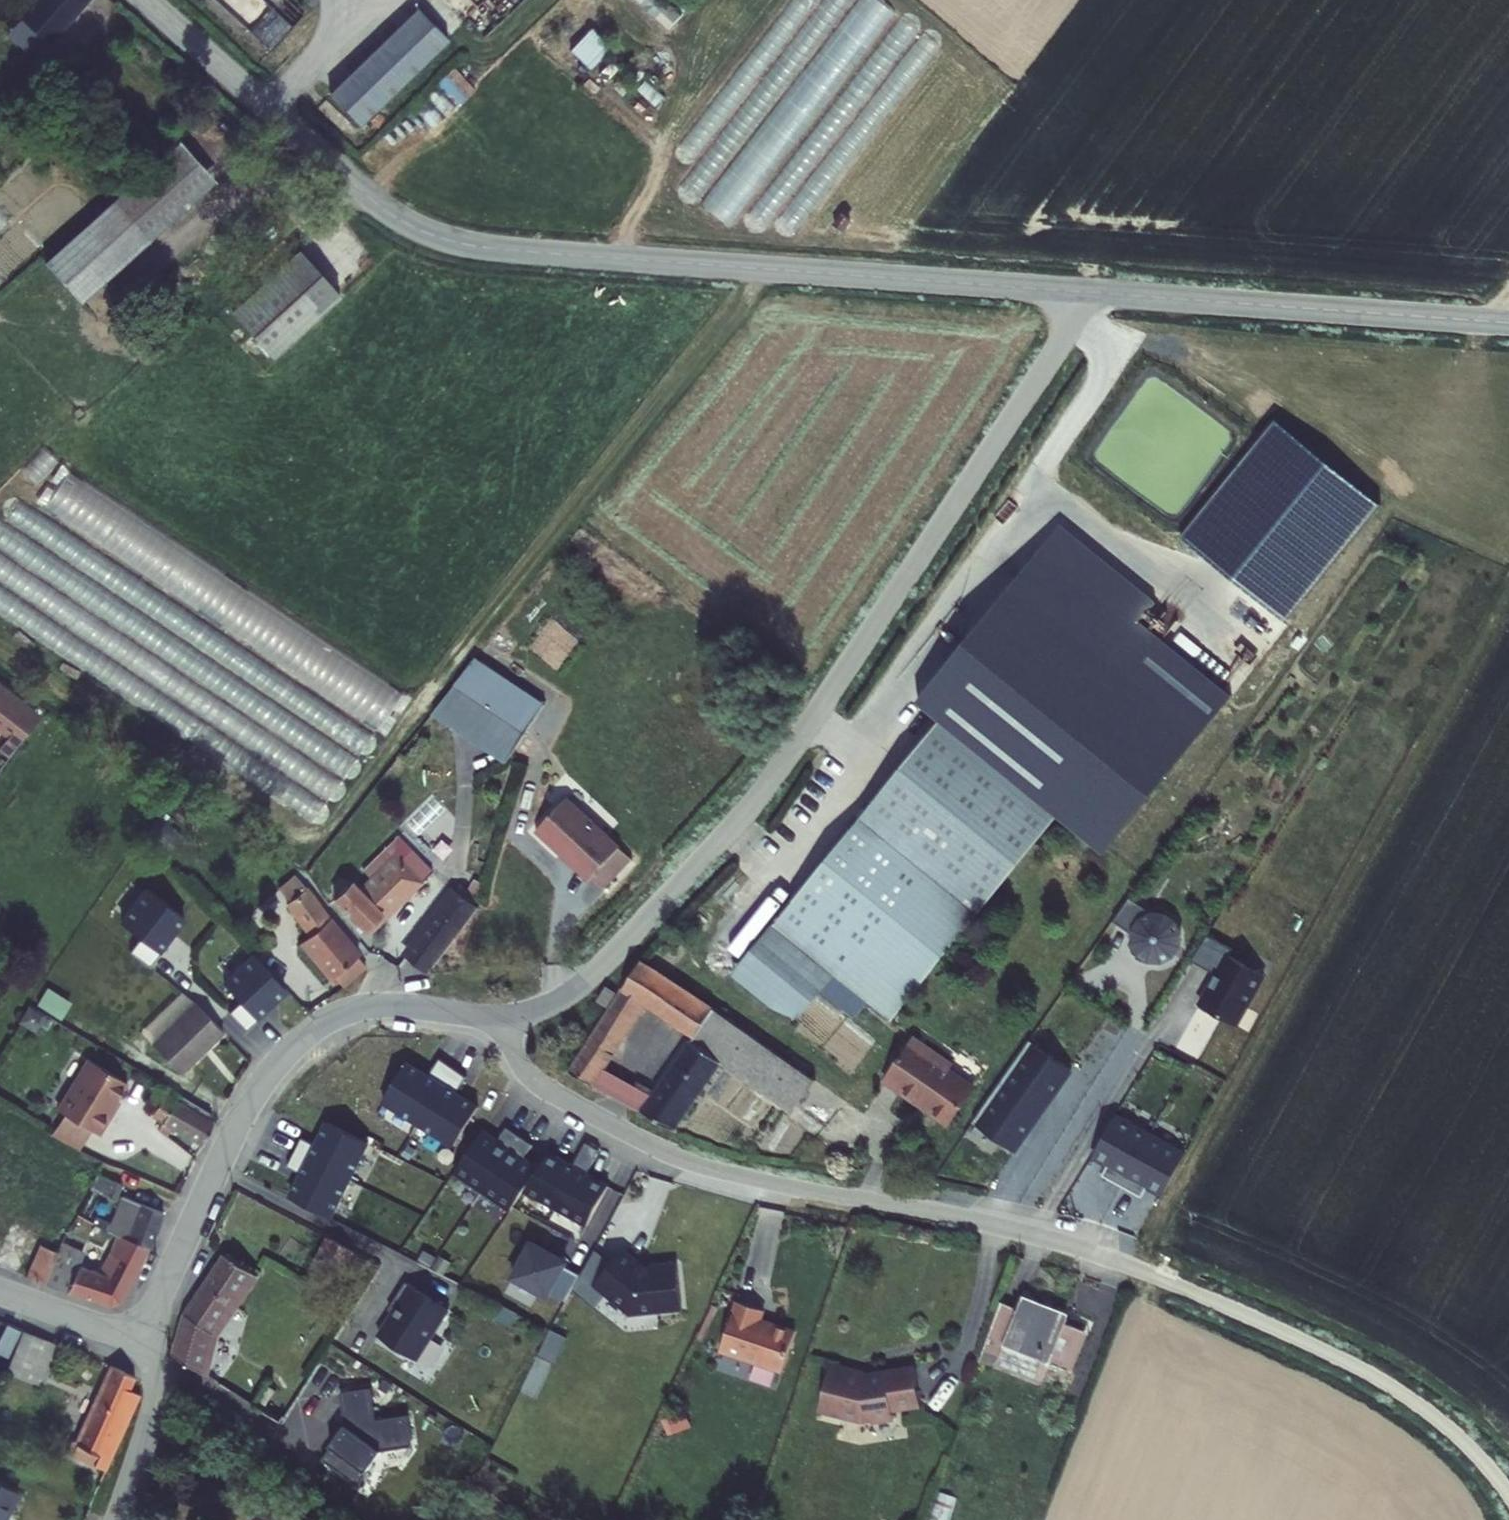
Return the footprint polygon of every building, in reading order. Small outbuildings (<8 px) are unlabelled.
[(22,27),(53,51),(98,0),(46,0),(22,27)] [(672,26),(683,14),(669,0),(643,0),(672,26)] [(706,203),(735,223),(892,5),(886,0),(852,0),(706,203)] [(337,92),(369,125),(455,37),(424,6),(337,92)] [(768,224),(915,25),(898,13),(752,212),(768,224)] [(593,25),(574,47),(595,65),(614,44),(593,25)] [(717,128),(685,187),(703,197),(736,138),(717,128)] [(838,129),(783,220),(801,231),(855,140),(838,129)] [(192,143),(54,264),(93,307),(231,185),(192,143)] [(849,223),(841,218),(831,228),(839,234),(849,223)] [(341,294),(300,251),(234,313),(276,357),(341,294)] [(1278,420),(1183,536),(1287,622),(1383,506),(1278,420)] [(62,463),(40,499),(114,544),(136,508),(62,463)] [(1062,524),(920,697),(943,716),(1058,810),(1107,849),(1233,695),(1140,620),(1156,601),(1062,524)] [(477,658),(455,686),(526,733),(544,703),(477,658)] [(358,665),(339,701),(381,722),(399,685),(358,665)] [(38,720),(18,705),(22,700),(0,684),(0,731),(6,735),(0,743),(0,750),(10,759),(38,720)] [(526,733),(455,686),(433,714),(507,762),(526,733)] [(38,720),(41,715),(22,700),(18,705),(38,720)] [(943,716),(773,922),(831,969),(870,1001),(892,1018),(1058,810),(943,716)] [(562,789),(532,825),(588,872),(591,868),(618,835),(562,789)] [(364,884),(357,877),(339,896),(370,924),(392,901),(397,905),(436,863),(400,830),(370,862),(378,869),(364,884)] [(629,844),(618,835),(591,868),(602,877),(629,844)] [(481,906),(458,888),(407,953),(429,972),(481,906)] [(162,941),(179,919),(143,891),(117,925),(136,940),(125,954),(145,969),(165,943),(162,941)] [(360,957),(304,891),(286,906),(303,926),(293,935),(339,989),(363,967),(357,959),(360,957)] [(1153,913),(1131,897),(1114,920),(1134,935),(1136,946),(1143,955),(1155,960),(1168,958),(1178,949),(1181,936),(1179,925),(1172,918),(1164,913),(1153,913)] [(831,969),(773,922),(733,971),(791,1019),(819,984),(831,969)] [(1234,956),(1237,950),(1209,934),(1193,959),(1219,973),(1202,1004),(1242,1026),(1269,976),(1234,956)] [(642,952),(570,1064),(678,1128),(725,1067),(699,1047),(693,1043),(651,1098),(605,1069),(649,1000),(705,1038),(724,1013),(642,952)] [(270,1006),(290,988),(261,958),(231,987),(244,1001),(233,1012),(250,1031),(273,1009),(270,1006)] [(857,1016),(870,1001),(831,969),(819,984),(857,1016)] [(609,978),(599,993),(609,999),(619,984),(609,978)] [(150,1048),(191,1005),(189,1002),(179,995),(138,1037),(150,1048)] [(61,1024),(70,1010),(46,996),(37,1010),(61,1024)] [(220,1033),(191,1005),(150,1048),(179,1075),(220,1033)] [(1196,1011),(1175,1046),(1196,1059),(1217,1024),(1196,1011)] [(732,1057),(791,1098),(807,1075),(724,1013),(705,1038),(699,1047),(725,1067),(732,1057)] [(950,1066),(954,1060),(915,1033),(885,1077),(919,1100),(921,1098),(931,1105),(930,1108),(949,1121),(976,1084),(950,1066)] [(1069,1068),(1030,1041),(1001,1082),(1040,1109),(1069,1068)] [(732,1057),(725,1067),(784,1109),(791,1098),(732,1057)] [(453,1098),(463,1080),(437,1063),(427,1082),(404,1069),(382,1108),(453,1150),(476,1110),(453,1098)] [(118,1116),(115,1114),(130,1088),(91,1065),(61,1116),(69,1121),(95,1136),(103,1140),(118,1116)] [(791,1098),(784,1109),(790,1114),(815,1080),(807,1075),(791,1098)] [(1040,1109),(1001,1082),(972,1123),(1011,1150),(1040,1109)] [(168,1092),(154,1114),(165,1121),(177,1098),(168,1092)] [(204,1120),(207,1115),(177,1098),(165,1121),(161,1127),(167,1134),(173,1125),(201,1140),(210,1124),(204,1120)] [(1124,1185),(1152,1134),(1117,1115),(1096,1153),(1112,1162),(1105,1175),(1124,1185)] [(95,1136),(69,1121),(61,1135),(86,1151),(95,1136)] [(300,1172),(288,1195),(328,1215),(366,1143),(326,1122),(314,1145),(300,1137),(286,1165),(300,1172)] [(501,1139),(485,1129),(457,1171),(515,1208),(528,1188),(542,1166),(527,1156),(535,1143),(509,1126),(501,1139)] [(1167,1192),(1188,1154),(1152,1134),(1124,1185),(1144,1197),(1151,1184),(1167,1192)] [(603,1149),(590,1141),(578,1163),(553,1150),(542,1166),(528,1188),(593,1222),(614,1182),(592,1170),(603,1149)] [(94,1182),(118,1194),(125,1180),(101,1167),(94,1182)] [(124,1192),(106,1223),(119,1230),(149,1247),(162,1212),(124,1192)] [(149,1247),(119,1230),(110,1248),(140,1265),(149,1247)] [(99,1271),(81,1263),(90,1247),(67,1236),(62,1248),(45,1281),(117,1304),(140,1265),(110,1248),(99,1271)] [(57,1245),(47,1239),(27,1276),(45,1281),(62,1248),(57,1245)] [(353,1252),(332,1239),(315,1269),(336,1282),(353,1252)] [(568,1269),(571,1264),(535,1246),(517,1281),(552,1300),(557,1291),(572,1299),(577,1291),(584,1277),(568,1269)] [(659,1264),(645,1261),(626,1248),(614,1265),(600,1285),(614,1294),(640,1312),(691,1306),(685,1261),(659,1264)] [(600,1285),(614,1265),(597,1252),(584,1277),(577,1291),(592,1298),(605,1307),(614,1294),(600,1285)] [(184,1308),(173,1350),(204,1370),(219,1331),(255,1275),(222,1253),(184,1308)] [(417,1359),(449,1309),(406,1281),(394,1301),(399,1304),(379,1335),(417,1359)] [(762,1321),(767,1310),(741,1300),(722,1349),(782,1372),(798,1333),(773,1323),(772,1326),(762,1321)] [(1017,1309),(1000,1303),(978,1363),(996,1369),(996,1366),(1049,1384),(1055,1364),(1074,1370),(1087,1329),(1069,1323),(1070,1318),(1019,1301),(1017,1309)] [(522,1317),(508,1309),(500,1324),(514,1331),(522,1317)] [(4,1320),(0,1326),(0,1344),(5,1346),(16,1327),(4,1320)] [(53,1343),(23,1327),(1,1366),(32,1382),(53,1343)] [(848,1367),(831,1362),(819,1409),(861,1420),(871,1419),(872,1423),(900,1417),(897,1407),(925,1400),(916,1364),(888,1370),(888,1368),(870,1373),(870,1374),(864,1375),(863,1375),(851,1372),(848,1367)] [(135,1377),(111,1365),(69,1460),(105,1476),(135,1402),(126,1397),(135,1377)] [(863,1375),(864,1371),(848,1367),(851,1372),(863,1375)] [(409,1415),(377,1419),(373,1386),(342,1393),(347,1414),(349,1413),(348,1424),(323,1460),(358,1487),(368,1475),(367,1474),(382,1450),(413,1446),(409,1415)] [(0,1477),(0,1519),(7,1519),(24,1490),(0,1477)]
